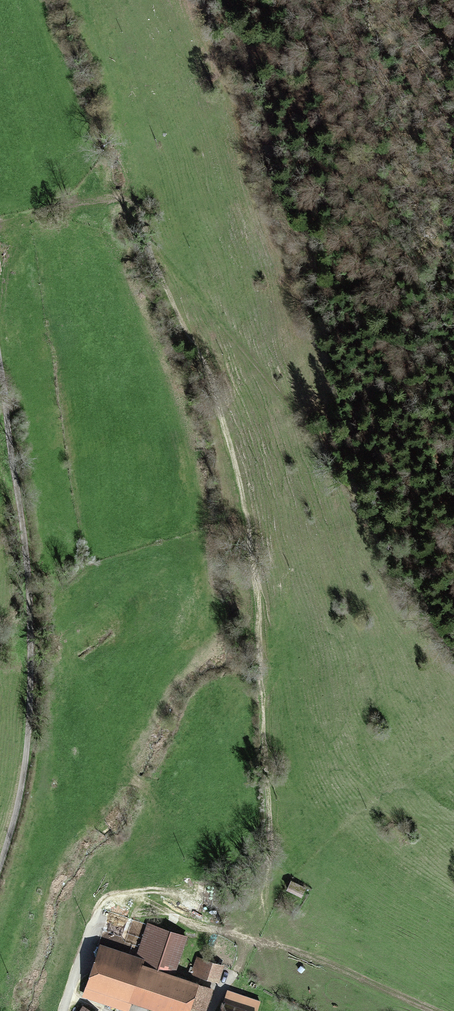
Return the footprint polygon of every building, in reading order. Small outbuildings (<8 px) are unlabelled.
[(292,880),(287,889),(302,896),(307,887),(292,880)] [(139,965),(172,975),(185,937),(148,925),(138,956),(142,957),(139,965)] [(100,943),(82,996),(128,1010),(131,1003),(127,1001),(139,965),(142,957),(138,956),(100,943)] [(198,957),(193,973),(218,981),(224,966),(198,957)] [(139,965),(127,1001),(131,1003),(156,1010),(187,1010),(196,983),(172,975),(139,965)] [(187,1010),(204,1010),(211,989),(196,983),(187,1010)] [(220,1010),(256,1010),(259,1002),(231,992),(227,1003),(223,1002),(220,1010)]
